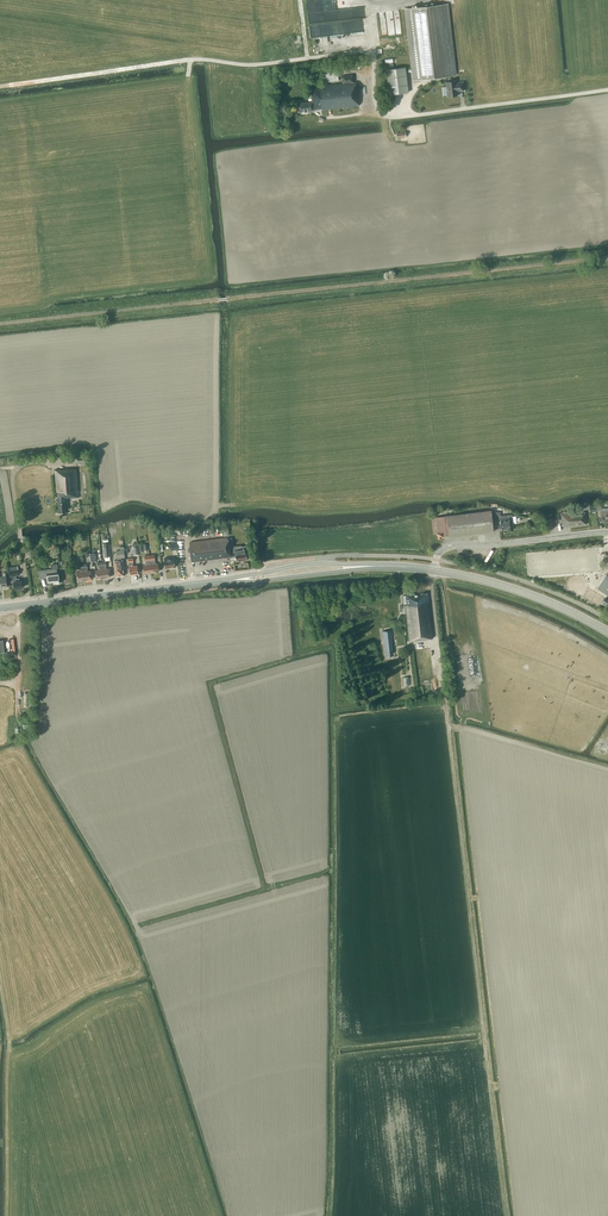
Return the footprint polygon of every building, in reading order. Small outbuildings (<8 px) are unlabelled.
[(414,79),(428,78),(455,74),(446,4),(405,9),(414,79)] [(353,6),(333,6),(333,10),(337,10),(337,19),(353,19),(353,6)] [(382,30),(382,35),(391,34),(391,25),(387,25),(388,30),(382,30)] [(389,94),(408,92),(405,67),(386,69),(389,94)] [(339,81),(337,69),(321,71),(322,82),(339,81)] [(321,111),(358,106),(355,82),(352,83),(351,75),(341,76),(342,84),(309,88),(311,102),(297,104),(298,113),(304,112),(304,113),(307,113),(307,112),(313,111),(321,110),(321,111)] [(447,96),(449,96),(450,97),(452,97),(453,96),(457,95),(457,90),(459,90),(464,90),(463,81),(456,82),(455,80),(445,81),(447,96)] [(55,496),(56,496),(58,513),(66,512),(66,498),(79,497),(77,469),(54,470),(55,496)] [(601,511),(601,505),(597,505),(597,511),(599,523),(602,523),(607,522),(607,511),(599,512),(599,511),(601,511)] [(483,511),(483,509),(476,510),(476,512),(431,518),(433,533),(436,533),(436,532),(444,531),(444,536),(449,535),(449,537),(493,532),(492,520),(491,520),(491,513),(490,510),(483,511)] [(563,527),(586,524),(585,512),(573,513),(572,510),(563,511),(564,514),(562,515),(563,527)] [(512,514),(508,515),(500,516),(500,512),(491,513),(491,520),(492,520),(500,519),(501,529),(507,528),(507,530),(513,529),(512,522),(516,522),(515,516),(512,516),(512,514)] [(245,548),(241,548),(241,549),(229,551),(227,538),(190,543),(192,562),(230,557),(231,564),(234,563),(233,561),(236,560),(236,561),(241,560),(241,561),(245,561),(245,560),(247,560),(245,548)] [(54,549),(53,540),(45,542),(46,550),(54,549)] [(26,542),(29,558),(35,557),(34,550),(32,551),(31,542),(26,542)] [(124,550),(119,550),(116,551),(117,560),(122,559),(122,558),(125,558),(124,550)] [(144,573),(151,572),(149,555),(144,556),(145,566),(143,566),(144,573)] [(151,572),(159,571),(158,564),(155,565),(154,555),(149,555),(151,572)] [(130,575),(138,574),(137,566),(133,566),(132,562),(133,562),(132,558),(128,559),(130,575)] [(165,568),(175,567),(174,558),(164,559),(165,568)] [(115,577),(124,575),(122,560),(113,562),(115,577)] [(103,578),(110,577),(109,569),(106,569),(105,567),(106,566),(105,561),(101,562),(103,578)] [(51,565),(52,569),(39,570),(40,579),(46,578),(47,582),(53,582),(54,584),(59,583),(58,572),(57,572),(56,568),(57,568),(57,564),(51,565)] [(84,580),(91,579),(90,571),(87,571),(87,569),(87,564),(82,564),(84,580)] [(596,589),(607,596),(607,569),(596,589)] [(14,588),(22,587),(22,581),(19,581),(19,578),(16,579),(16,576),(19,575),(18,570),(9,571),(9,576),(11,576),(11,582),(14,582),(14,588)] [(432,637),(428,600),(428,593),(423,593),(422,592),(408,594),(408,595),(403,595),(404,602),(405,602),(409,640),(432,637)] [(392,630),(382,631),(383,639),(384,638),(386,652),(393,652),(392,638),(393,638),(392,630)]
